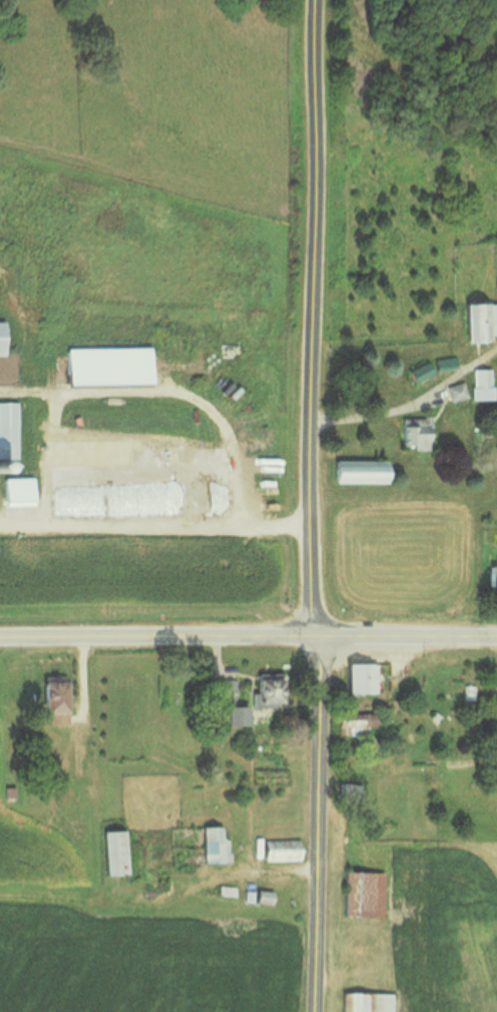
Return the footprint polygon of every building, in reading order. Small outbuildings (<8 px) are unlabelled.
[(463,302),(463,341),(488,341),(488,333),(496,333),(496,302),(463,302)] [(455,368),(454,358),(435,360),(436,370),(455,368)] [(407,369),(411,383),(431,376),(427,363),(407,369)] [(471,368),(471,399),(493,399),(493,368),(471,368)] [(465,399),(463,384),(447,385),(448,400),(465,399)] [(16,402),(0,402),(0,448),(4,448),(4,457),(16,457),(16,402)] [(427,417),(400,417),(400,448),(427,448),(427,417)] [(385,459),(330,459),(330,482),(385,482),(385,459)] [(488,565),(488,585),(496,585),(496,565),(488,565)] [(375,663),(343,663),(343,693),(375,693),(375,663)] [(277,705),(277,676),(250,676),(250,705),(277,705)] [(235,679),(220,679),(220,725),(244,725),(244,705),(235,705),(235,679)] [(38,681),(38,712),(46,712),(46,724),(65,724),(65,681),(38,681)] [(373,714),(337,714),(337,736),(373,736),(373,714)] [(361,783),(337,783),(337,804),(361,804),(361,783)] [(202,862),(230,862),(230,839),(221,839),(221,825),(202,825),(202,862)] [(101,830),(102,874),(125,873),(124,829),(101,830)] [(298,840),(262,840),(262,860),(298,860),(298,840)] [(383,871),(343,871),(343,916),(383,916),(383,871)] [(270,903),(270,891),(244,891),(244,903),(270,903)] [(392,993),(340,993),(340,1011),(392,1011),(392,993)]
